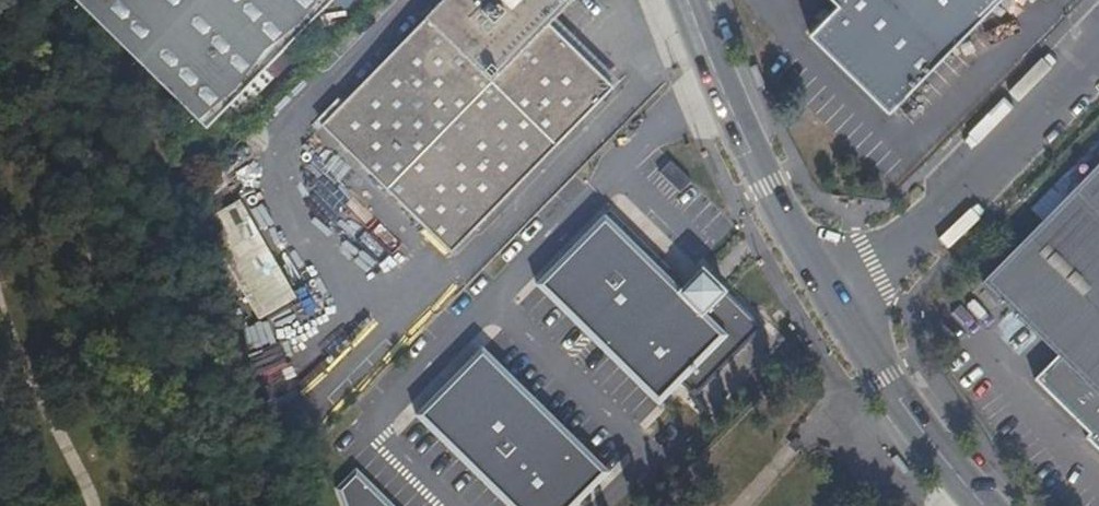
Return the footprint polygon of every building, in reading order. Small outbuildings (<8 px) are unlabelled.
[(207,129),(334,0),(76,0),(207,129)] [(321,127),(452,254),(613,89),(549,26),(574,0),(446,0),(321,127)] [(839,3),(830,13),(825,8),(816,18),(820,23),(810,33),(889,111),(998,0),(835,0),(839,3)] [(983,283),(1058,356),(1035,380),(1090,435),(1086,439),(1098,451),(1098,166),(983,283)] [(254,319),(294,303),(251,198),(216,212),(232,250),(227,252),(254,319)] [(723,340),(600,220),(533,288),(655,408),(723,340)] [(477,349),(419,407),(516,505),(579,505),(611,475),(477,349)] [(359,470),(338,491),(344,505),(394,505),(359,470)]
